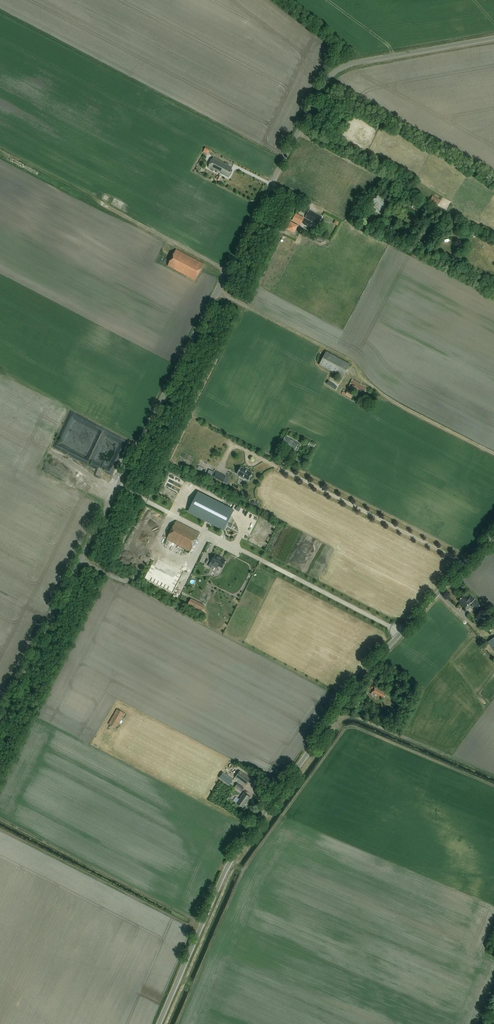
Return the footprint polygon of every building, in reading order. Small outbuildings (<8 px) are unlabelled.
[(228,178),(232,171),(230,169),(231,167),(213,158),(207,168),(212,170),(213,169),(222,174),(222,175),(228,178)] [(385,205),(387,204),(384,201),(379,194),(371,201),(380,211),(382,209),(383,210),(386,207),(385,205)] [(429,201),(437,205),(440,200),(432,196),(429,201)] [(305,219),(311,221),(310,223),(306,221),(304,226),(310,229),(312,222),(316,224),(317,222),(318,223),(320,219),(319,218),(320,217),(309,211),(305,219)] [(294,233),(298,225),(293,222),(289,230),(294,233)] [(401,236),(396,232),(393,236),(402,242),(405,238),(409,241),(414,234),(406,229),(401,236)] [(195,281),(203,265),(176,251),(168,267),(195,281)] [(326,352),(318,366),(342,379),(349,365),(326,352)] [(363,397),(366,389),(365,389),(366,387),(352,380),(348,387),(358,392),(357,394),(363,397)] [(351,399),(354,393),(348,390),(346,394),(343,392),(342,394),(351,399)] [(295,451),(298,444),(286,437),(282,443),(294,450),(295,451)] [(101,440),(90,460),(110,470),(114,464),(106,459),(103,464),(102,464),(104,460),(101,458),(107,447),(102,444),(104,442),(101,440)] [(249,480),(253,473),(241,467),(237,474),(240,476),(240,477),(245,480),(245,479),(249,480)] [(215,471),(212,477),(223,482),(226,477),(215,471)] [(190,552),(200,533),(176,521),(166,540),(190,552)] [(226,560),(215,555),(211,562),(209,567),(211,568),(212,566),(217,568),(218,566),(222,568),(226,560)] [(465,599),(462,596),(458,601),(465,608),(468,610),(471,607),(469,604),(470,603),(469,603),(473,599),(469,595),(465,599)] [(475,599),(471,603),(477,609),(481,604),(475,599)] [(205,606),(195,601),(192,607),(202,612),(205,606)] [(390,690),(393,686),(386,681),(383,686),(390,690)] [(383,698),(387,692),(382,689),(381,690),(375,686),(371,694),(382,699),(382,698),(383,698)] [(115,728),(124,713),(117,709),(109,724),(115,728)] [(235,778),(246,786),(251,779),(240,771),(235,778)] [(247,803),(251,797),(244,793),(237,803),(243,808),(247,802),(247,803)]
